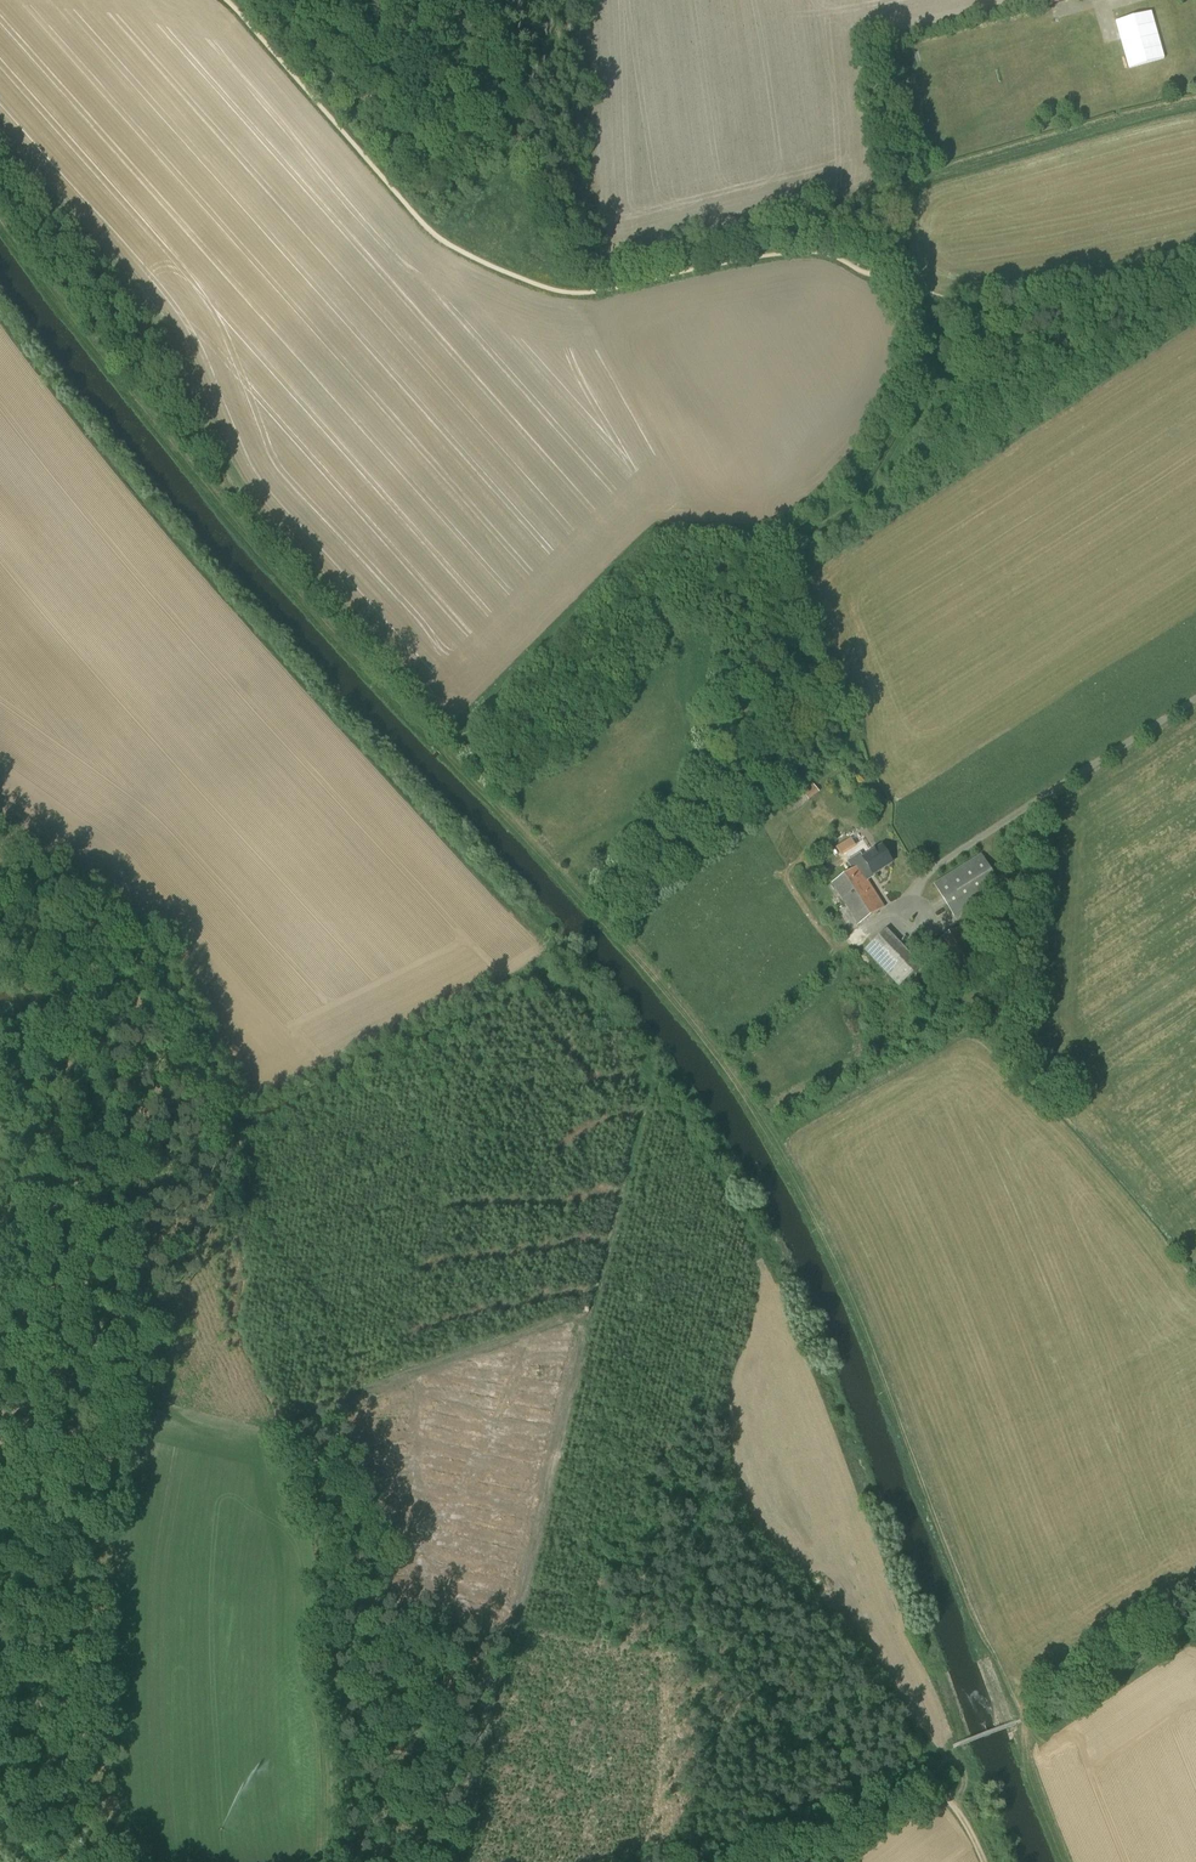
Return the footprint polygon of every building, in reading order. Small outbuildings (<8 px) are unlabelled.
[(819,792),(813,784),(802,792),(809,800),(819,792)] [(842,857),(857,847),(851,838),(836,847),(842,857)] [(893,862),(882,845),(863,857),(860,853),(847,861),(853,870),(832,883),(858,925),(885,907),(864,875),(871,870),(873,875),(893,862)] [(955,917),(1003,887),(982,854),(933,884),(955,917)] [(899,986),(907,979),(921,965),(887,929),(864,950),(899,986)]
